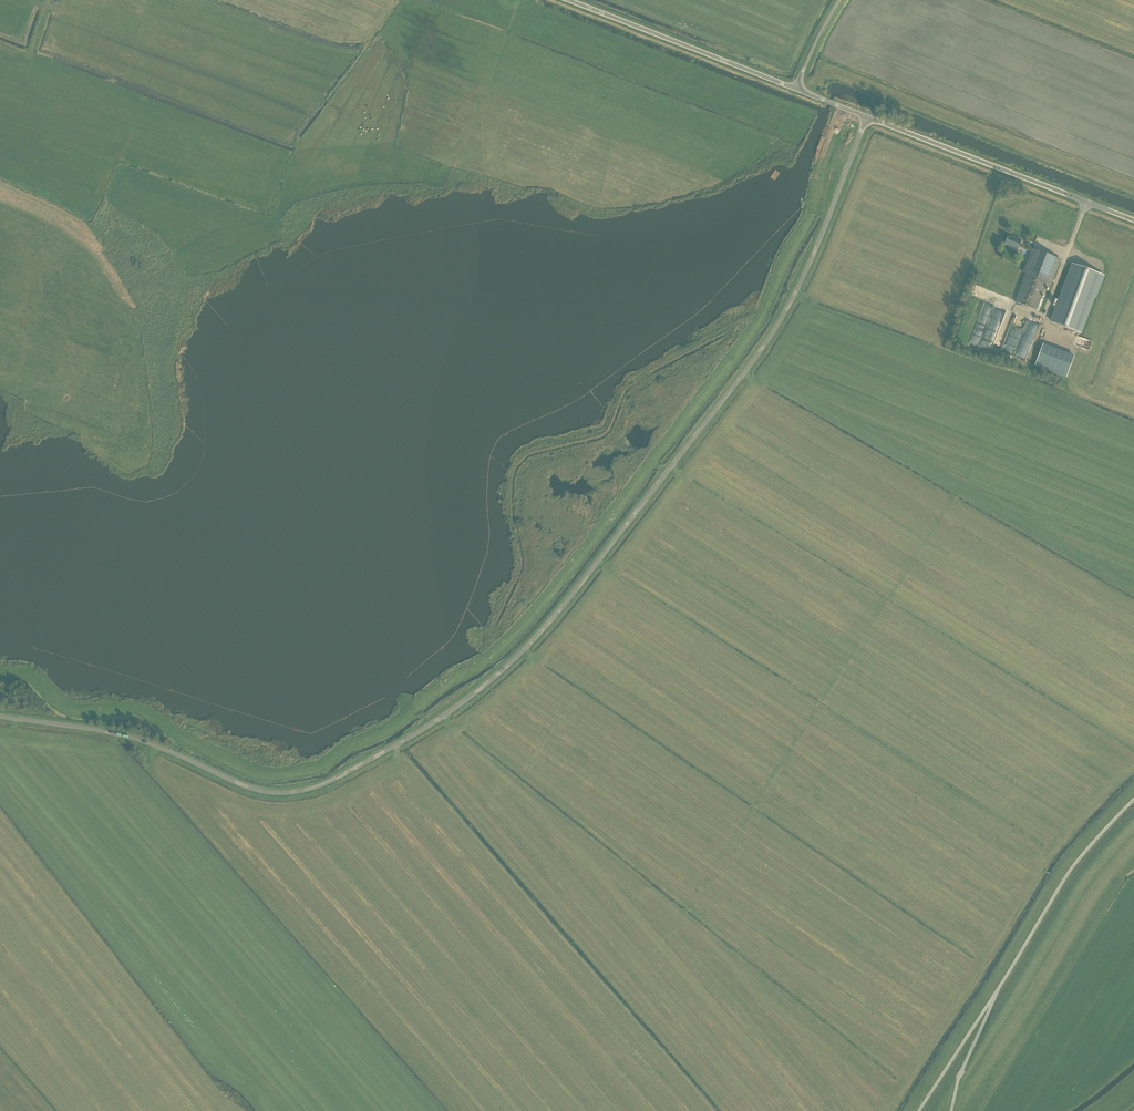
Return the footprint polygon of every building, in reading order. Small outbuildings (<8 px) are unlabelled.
[(1036,310),(1047,281),(1052,283),(1061,259),(1033,248),(1032,250),(1020,246),(1022,240),(1009,235),(1005,244),(1018,249),(1019,247),(1031,252),(1024,272),(1026,273),(1015,302),(1036,310)] [(1072,263),(1051,322),(1082,333),(1095,297),(1097,298),(1105,276),(1072,263)]
